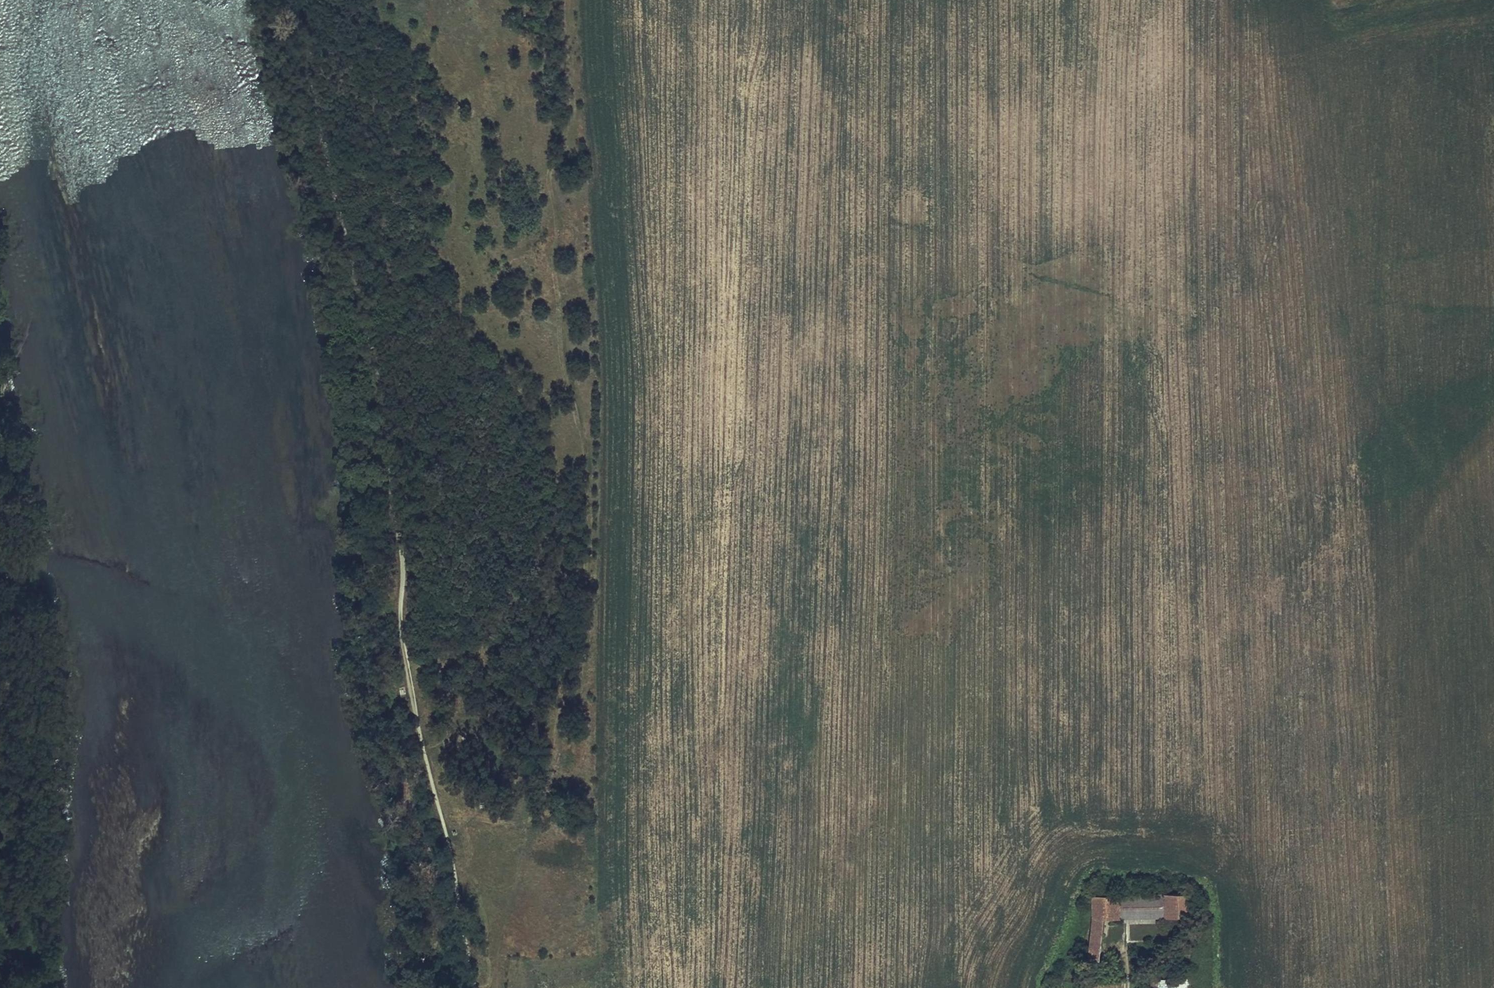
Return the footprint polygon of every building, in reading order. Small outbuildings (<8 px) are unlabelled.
[(1166,895),(1120,896),(1120,918),(1166,918),(1166,895)] [(1192,895),(1166,895),(1166,918),(1192,918),(1192,895)] [(1120,896),(1093,896),(1093,919),(1092,934),(1103,935),(1104,919),(1120,918),(1120,896)] [(1100,960),(1103,935),(1092,934),(1089,958),(1100,960)]
